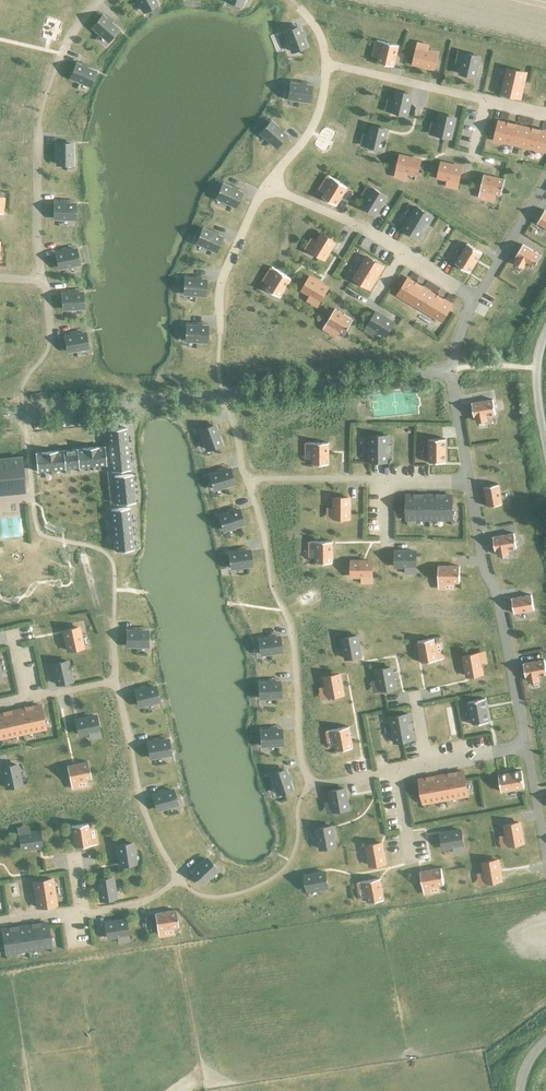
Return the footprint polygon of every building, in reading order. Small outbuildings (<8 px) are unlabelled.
[(143,11),(156,4),(154,0),(137,0),(143,11)] [(101,16),(92,28),(107,41),(117,30),(101,16)] [(297,26),(284,31),(291,50),(305,44),(297,26)] [(393,67),(398,46),(377,41),(375,45),(381,47),(377,63),(393,67)] [(433,69),(436,54),(416,49),(413,64),(433,69)] [(475,77),(479,57),(464,54),(460,73),(475,77)] [(76,64),(70,78),(88,86),(94,72),(76,64)] [(520,98),(526,73),(507,69),(501,94),(520,98)] [(290,84),(288,99),(308,101),(310,86),(290,84)] [(406,115),(411,95),(396,92),(392,112),(406,115)] [(450,139),(454,119),(440,116),(435,135),(450,139)] [(270,122),(261,133),(276,146),(285,135),(270,122)] [(519,146),(523,127),(499,122),(494,140),(519,146)] [(382,150),(386,130),(372,127),(367,146),(382,150)] [(545,142),(545,132),(523,127),(519,146),(544,152),(545,142)] [(72,145),(57,145),(57,165),(72,165),(72,145)] [(416,175),(420,160),(400,156),(396,170),(416,175)] [(458,182),(461,167),(441,163),(438,177),(458,182)] [(501,196),(504,179),(483,175),(478,196),(483,198),(484,192),(501,196)] [(336,206),(347,187),(328,176),(325,180),(330,183),(322,197),(336,206)] [(222,185),(216,198),(235,206),(241,193),(222,185)] [(375,214),(386,197),(373,189),(362,206),(375,214)] [(74,204),(54,204),(54,219),(74,219),(74,204)] [(419,239),(432,217),(416,207),(403,229),(419,239)] [(545,210),(537,223),(545,229),(545,211),(545,210)] [(202,229),(197,243),(215,251),(221,237),(203,229),(202,229)] [(324,259),(334,242),(322,234),(311,251),(324,259)] [(469,273),(482,253),(467,244),(455,264),(469,273)] [(533,268),(541,256),(522,244),(515,257),(516,258),(514,261),(524,267),(526,264),(533,268)] [(75,250),(55,254),(58,269),(78,265),(75,250)] [(370,288),(383,267),(367,257),(353,279),(370,288)] [(280,297),(291,279),(272,267),(269,271),(274,274),(265,289),(280,297)] [(320,301),(327,288),(310,277),(302,290),(320,301)] [(185,279),(184,294),(204,295),(205,280),(185,279)] [(451,305),(408,279),(398,295),(441,321),(451,305)] [(82,293),(62,295),(63,309),(83,308),(82,293)] [(344,334),(353,320),(334,309),(323,328),(327,331),(330,326),(344,334)] [(393,323),(376,312),(368,325),(385,336),(393,323)] [(206,341),(206,327),(186,326),(186,341),(206,341)] [(84,334),(65,337),(67,352),(87,348),(84,334)] [(496,414),(493,399),(472,402),(474,417),(476,417),(477,420),(489,418),(488,415),(496,414)] [(214,425),(200,430),(207,449),(221,444),(214,425)] [(126,428),(107,430),(109,444),(127,442),(127,441),(126,428)] [(389,461),(389,435),(370,435),(370,461),(389,461)] [(446,462),(446,438),(429,438),(429,462),(446,462)] [(127,442),(109,444),(110,457),(128,456),(127,442)] [(328,464),(328,442),(305,442),(305,447),(311,447),(311,464),(328,464)] [(98,447),(90,447),(92,466),(106,465),(104,446),(98,447)] [(82,448),(76,449),(78,467),(92,466),(90,447),(82,448)] [(76,449),(63,450),(64,469),(78,467),(76,449)] [(57,451),(49,452),(51,470),(57,470),(64,469),(63,450),(57,451)] [(41,453),(35,453),(37,472),(51,470),(49,452),(41,452),(41,453)] [(128,456),(110,457),(112,472),(130,470),(128,456)] [(24,491),(21,458),(0,460),(0,494),(24,491)] [(229,470),(210,475),(215,490),(234,484),(229,470)] [(132,474),(114,476),(115,490),(133,488),(133,483),(132,474)] [(503,503),(499,483),(484,486),(488,506),(503,503)] [(133,488),(115,490),(117,504),(135,502),(133,488)] [(418,520),(418,495),(406,495),(406,520),(418,520)] [(429,520),(429,495),(418,495),(418,520),(429,520)] [(440,520),(440,495),(429,495),(429,520),(440,520)] [(451,520),(451,495),(440,495),(440,520),(451,520)] [(349,518),(349,498),(334,497),(334,518),(349,518)] [(129,507),(111,509),(112,523),(130,522),(129,507)] [(239,510),(220,516),(224,530),(243,524),(239,510)] [(130,522),(112,523),(113,537),(132,535),(130,522)] [(517,547),(514,532),(493,536),(496,551),(497,551),(498,554),(509,552),(508,549),(517,547)] [(132,535),(113,537),(115,551),(133,550),(132,537),(132,535)] [(333,562),(333,541),(310,541),(310,546),(316,546),(316,562),(333,562)] [(249,550),(229,553),(231,568),(251,565),(249,550)] [(417,566),(417,551),(396,551),(396,566),(417,566)] [(374,576),(374,561),(352,561),(352,576),(374,576)] [(460,583),(460,567),(438,567),(438,588),(443,588),(443,583),(460,583)] [(534,609),(532,594),(512,598),(514,613),(534,609)] [(82,648),(77,628),(63,632),(67,651),(82,648)] [(146,646),(146,632),(127,632),(127,645),(146,646)] [(361,655),(357,635),(343,638),(346,658),(361,655)] [(279,636),(259,639),(261,654),(281,651),(279,636)] [(437,656),(434,639),(418,642),(422,663),(444,659),(443,655),(437,656)] [(482,673),(479,653),(464,655),(468,675),(482,673)] [(545,660),(524,664),(526,679),(528,679),(529,682),(540,680),(539,677),(545,675),(545,666),(545,660)] [(71,682),(66,662),(52,665),(56,685),(71,682)] [(395,687),(391,666),(376,668),(380,690),(395,687)] [(343,694),(340,674),(325,676),(329,696),(343,694)] [(279,682),(259,683),(260,697),(280,696),(279,682)] [(155,686),(136,691),(139,705),(158,701),(155,686)] [(490,721),(485,697),(469,700),(473,724),(490,721)] [(39,705),(28,707),(34,731),(45,729),(39,705)] [(34,731),(28,707),(17,710),(23,733),(34,731)] [(23,733),(17,710),(7,712),(12,736),(23,733)] [(7,712),(0,714),(0,735),(1,738),(12,736),(7,712)] [(413,738),(409,713),(390,717),(395,742),(413,738)] [(99,730),(96,715),(76,719),(79,734),(99,730)] [(352,747),(348,726),(326,730),(326,735),(332,734),(335,750),(352,747)] [(281,729),(261,730),(262,745),(282,744),(281,729)] [(168,740),(148,743),(151,758),(170,755),(168,740)] [(92,778),(88,762),(67,767),(72,789),(77,788),(75,782),(92,778)] [(21,783),(17,764),(2,767),(6,787),(21,783)] [(285,769),(271,774),(277,793),(291,788),(285,769)] [(525,787),(522,770),(498,774),(501,791),(525,787)] [(468,795),(463,772),(452,774),(456,797),(468,795)] [(456,797),(452,774),(441,776),(445,799),(456,797)] [(445,799),(441,776),(430,778),(434,801),(445,799)] [(434,801),(430,778),(419,780),(423,803),(434,801)] [(349,808),(345,788),(330,791),(334,811),(349,808)] [(174,789),(155,795),(159,809),(178,804),(174,789)] [(524,843),(520,823),(505,826),(509,846),(524,843)] [(91,841),(88,824),(72,827),(75,848),(97,845),(96,840),(91,841)] [(336,845),(332,826),(317,828),(321,848),(336,845)] [(464,844),(461,829),(441,833),(444,848),(464,844)] [(42,847),(40,832),(19,835),(22,850),(42,847)] [(136,862),(132,842),(118,845),(121,865),(136,862)] [(385,862),(382,842),(367,845),(370,865),(385,862)] [(206,858),(192,872),(202,883),(217,869),(206,858)] [(501,879),(498,859),(483,862),(486,882),(501,879)] [(328,886),(325,871),(305,875),(308,890),(328,886)] [(443,887),(440,871),(419,874),(423,896),(428,896),(427,890),(443,887)] [(116,897),(113,877),(98,879),(101,899),(116,897)] [(56,905),(52,880),(34,883),(37,908),(56,905)] [(383,901),(379,880),(357,884),(358,888),(364,887),(367,904),(383,901)] [(179,929),(177,912),(155,916),(159,939),(165,938),(164,931),(179,929)] [(128,937),(126,922),(106,925),(108,940),(128,937)] [(50,947),(46,923),(35,924),(39,948),(50,947)] [(39,948),(35,924),(24,926),(28,950),(39,948)] [(28,950),(24,926),(13,928),(17,952),(28,950)] [(17,952),(13,928),(2,930),(6,954),(17,952)]
